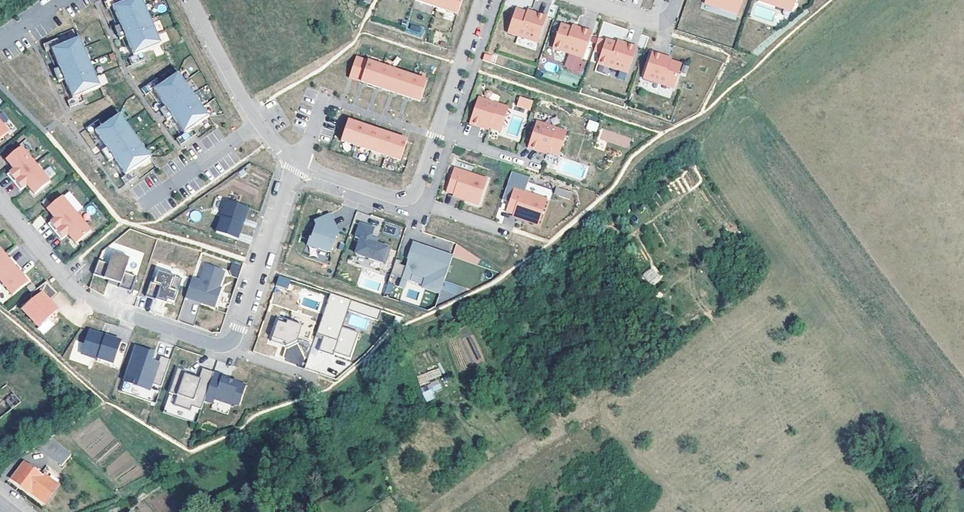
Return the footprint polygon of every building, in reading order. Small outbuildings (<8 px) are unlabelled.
[(104,11),(113,8),(122,4),(121,0),(112,0),(101,5),(104,11)] [(113,8),(121,26),(116,28),(121,40),(126,37),(135,57),(144,53),(163,44),(143,0),(131,0),(122,4),(113,8)] [(437,6),(458,14),(463,0),(439,0),(437,6)] [(706,3),(722,8),(723,4),(710,0),(707,0),(706,3)] [(723,4),(722,8),(739,14),(744,0),(710,0),(723,4)] [(779,2),(777,6),(793,11),(795,8),(779,2)] [(517,8),(508,32),(539,42),(548,16),(536,12),(535,14),(528,12),(517,8)] [(562,23),(554,47),(584,58),(593,31),(581,27),(580,29),(573,27),(562,23)] [(62,46),(53,50),(61,68),(55,71),(60,82),(66,80),(74,99),(102,87),(81,38),(62,46)] [(607,38),(599,63),(630,73),(639,46),(627,42),(626,45),(619,42),(607,38)] [(44,46),(47,53),(53,50),(62,46),(59,39),(44,46)] [(644,78),(674,88),(683,64),(671,60),(664,58),(665,55),(653,51),(644,78)] [(135,57),(126,61),(129,67),(147,59),(144,53),(135,57)] [(491,62),(493,56),(484,53),(482,59),(491,62)] [(357,57),(350,78),(421,102),(428,81),(357,57)] [(162,85),(154,91),(166,107),(161,111),(168,121),(173,118),(185,135),(193,129),(210,117),(179,73),(162,85)] [(142,90),(146,97),(154,91),(162,85),(158,79),(142,90)] [(71,108),(86,102),(83,95),(68,101),(71,108)] [(482,126),(490,128),(501,132),(509,107),(479,97),(470,124),(482,128),(482,126)] [(534,101),(523,97),(520,106),(531,109),(534,101)] [(104,126),(96,132),(108,148),(103,152),(110,162),(115,158),(127,175),(152,158),(121,114),(104,126)] [(87,129),(91,135),(96,132),(104,126),(100,120),(87,129)] [(599,123),(591,120),(589,127),(597,130),(599,123)] [(9,133),(0,121),(0,141),(9,133)] [(342,141),(401,161),(408,141),(349,121),(342,141)] [(541,150),(548,153),(559,156),(568,132),(537,122),(528,148),(540,152),(541,150)] [(185,135),(177,140),(181,146),(197,135),(193,129),(185,135)] [(631,139),(603,130),(601,139),(628,147),(631,139)] [(14,170),(8,175),(14,183),(36,165),(22,147),(6,160),(14,170)] [(36,165),(14,183),(21,191),(27,185),(35,195),(51,182),(36,165)] [(455,168),(447,192),(454,194),(466,198),(465,200),(480,205),(488,179),(455,168)] [(127,175),(122,179),(126,185),(139,176),(135,170),(127,175)] [(514,188),(525,192),(529,178),(512,172),(503,200),(510,202),(514,188)] [(573,192),(557,187),(555,193),(571,198),(573,192)] [(548,199),(525,192),(514,188),(510,202),(506,212),(514,214),(526,218),(525,220),(539,225),(548,199)] [(56,219),(49,225),(55,233),(77,214),(63,197),(48,210),(56,219)] [(217,232),(238,240),(243,224),(242,223),(244,218),(245,218),(249,208),(226,200),(221,217),(222,217),(217,232)] [(192,210),(189,218),(198,222),(202,213),(192,210)] [(77,214),(55,233),(62,241),(69,235),(77,244),(92,232),(77,214)] [(339,240),(341,233),(339,233),(331,217),(316,224),(318,227),(313,241),(311,246),(321,249),(320,250),(332,254),(337,239),(339,240)] [(362,238),(357,253),(386,263),(391,248),(377,243),(379,239),(373,236),(376,228),(361,223),(356,237),(362,238)] [(313,241),(312,240),(309,248),(320,252),(320,250),(321,249),(311,246),(313,241)] [(407,267),(403,279),(408,280),(411,272),(425,277),(422,287),(441,294),(453,258),(447,256),(448,253),(434,249),(433,252),(429,250),(430,247),(426,246),(414,244),(408,259),(409,260),(407,267)] [(109,262),(113,250),(106,248),(102,260),(109,262)] [(0,249),(0,279),(17,265),(12,259),(10,261),(0,249)] [(121,283),(120,287),(132,291),(137,276),(125,272),(130,258),(114,252),(110,264),(99,260),(94,274),(110,279),(121,283)] [(403,279),(407,267),(401,265),(402,261),(397,260),(392,275),(403,279)] [(200,280),(192,278),(186,297),(198,301),(198,300),(202,301),(202,303),(216,307),(222,288),(219,287),(225,270),(205,264),(200,280)] [(239,278),(243,267),(232,264),(230,270),(233,276),(239,278)] [(0,279),(0,281),(14,297),(29,284),(20,272),(22,270),(17,265),(0,279)] [(653,286),(662,277),(651,266),(642,276),(653,286)] [(151,282),(147,296),(160,301),(161,297),(171,300),(177,303),(185,279),(161,271),(157,284),(151,282)] [(291,280),(280,276),(276,285),(288,289),(291,280)] [(58,294),(47,282),(38,290),(42,294),(48,302),(58,294)] [(389,283),(385,293),(391,295),(395,285),(389,283)] [(33,294),(33,301),(42,294),(38,290),(33,294)] [(331,293),(317,335),(324,337),(323,340),(319,352),(334,357),(335,354),(351,359),(360,333),(341,327),(347,310),(379,321),(382,311),(331,293)] [(33,301),(23,309),(39,328),(58,313),(48,302),(42,294),(33,301)] [(279,319),(271,342),(286,347),(287,349),(298,345),(297,343),(303,327),(279,319)] [(90,332),(82,354),(113,364),(121,341),(106,337),(106,338),(90,332)] [(155,354),(137,348),(127,378),(136,381),(135,386),(150,392),(152,385),(162,388),(171,360),(161,357),(159,363),(157,369),(151,367),(152,361),(155,354)] [(178,369),(170,394),(178,396),(175,406),(191,411),(192,407),(202,410),(205,402),(214,373),(203,369),(199,380),(198,383),(184,379),(186,375),(187,372),(178,369)] [(214,373),(205,402),(213,404),(215,400),(231,406),(232,404),(239,406),(246,386),(223,378),(223,376),(214,373)] [(186,375),(184,379),(198,383),(199,380),(186,375)] [(136,381),(127,378),(122,393),(156,404),(162,388),(152,385),(150,392),(135,386),(136,381)] [(426,401),(435,397),(433,391),(441,388),(438,381),(421,388),(426,401)] [(167,404),(164,413),(197,424),(200,415),(191,411),(175,406),(167,404)] [(62,467),(71,455),(52,438),(38,447),(62,467)] [(23,462),(11,479),(30,493),(31,492),(45,502),(57,485),(42,474),(41,476),(23,462)]
